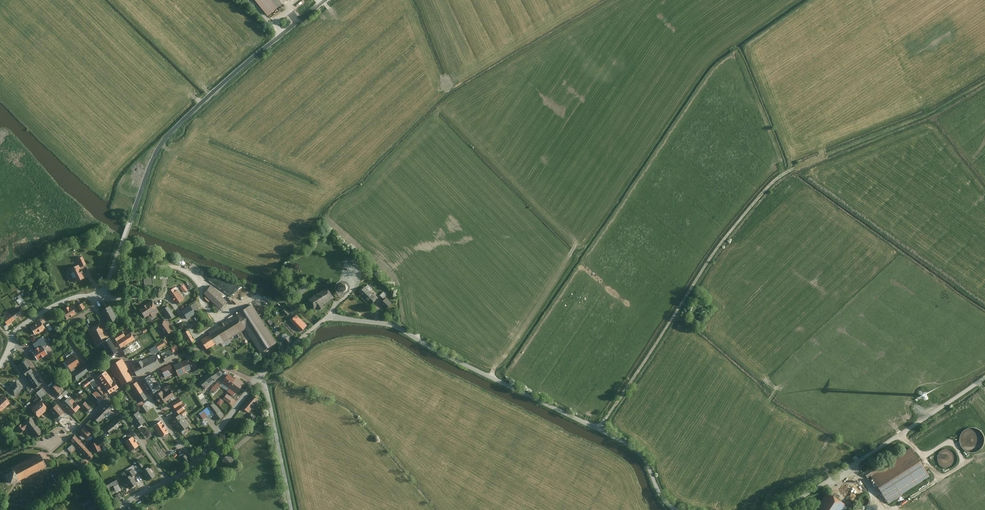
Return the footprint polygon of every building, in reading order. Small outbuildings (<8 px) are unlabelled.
[(273,11),(287,0),(265,0),(273,11)] [(83,278),(77,264),(68,268),(74,282),(83,278)] [(333,282),(332,289),(335,294),(341,295),(346,291),(348,285),(344,280),(338,279),(333,282)] [(310,282),(294,292),(297,296),(313,286),(310,282)] [(228,301),(210,285),(203,293),(216,305),(214,307),(219,311),(228,301)] [(370,305),(376,299),(364,286),(358,293),(370,305)] [(175,290),(174,288),(169,291),(173,297),(179,293),(176,289),(175,290)] [(332,298),(326,288),(306,300),(312,309),(316,307),(316,309),(318,309),(322,307),(321,305),(332,298)] [(177,303),(183,298),(179,293),(173,297),(177,303)] [(391,304),(386,299),(381,304),(386,309),(391,304)] [(151,301),(139,309),(144,317),(149,314),(153,318),(160,313),(151,301)] [(201,311),(195,303),(190,307),(195,314),(201,311)] [(190,307),(189,305),(181,310),(187,320),(195,314),(190,307)] [(276,344),(252,305),(207,332),(209,335),(215,344),(217,348),(244,331),(259,354),(276,344)] [(77,314),(73,306),(61,312),(66,320),(77,314)] [(110,306),(100,310),(107,324),(116,319),(110,306)] [(174,317),(168,307),(161,312),(165,318),(167,316),(170,320),(174,317)] [(19,310),(17,308),(10,313),(14,320),(24,313),(20,308),(19,310)] [(289,313),(284,308),(280,311),(285,316),(289,313)] [(14,320),(10,313),(2,318),(8,325),(14,320)] [(296,316),(290,322),(299,332),(306,326),(296,316)] [(47,331),(41,321),(30,327),(35,336),(39,334),(40,335),(47,331)] [(164,321),(156,326),(164,337),(171,331),(168,325),(170,325),(170,321),(164,321)] [(117,352),(100,323),(87,330),(95,347),(101,345),(108,357),(117,352)] [(124,336),(121,331),(113,336),(117,341),(124,336)] [(193,341),(188,332),(181,335),(187,345),(193,341)] [(121,347),(133,338),(130,333),(124,336),(117,341),(121,347)] [(209,335),(200,341),(206,350),(215,344),(209,335)] [(292,341),(288,336),(283,340),(287,345),(292,341)] [(132,354),(141,347),(136,340),(122,350),(125,355),(130,351),(132,354)] [(155,346),(148,350),(151,355),(158,351),(157,349),(155,346)] [(170,350),(161,355),(164,362),(174,357),(170,350)] [(74,355),(64,360),(67,366),(76,360),(74,355)] [(159,366),(155,355),(141,361),(140,360),(134,363),(135,366),(132,367),(135,376),(159,366)] [(186,359),(173,365),(178,375),(191,369),(186,359)] [(32,372),(24,360),(19,363),(23,369),(21,370),(25,376),(32,372)] [(70,371),(80,364),(77,360),(72,363),(67,367),(70,371)] [(122,360),(108,367),(114,379),(117,377),(121,385),(131,380),(127,372),(128,371),(122,360)] [(199,379),(206,387),(223,374),(216,365),(199,379)] [(88,371),(84,366),(69,376),(75,384),(85,377),(83,374),(88,371)] [(168,366),(159,371),(163,379),(172,374),(168,366)] [(32,372),(25,376),(33,389),(40,384),(32,372)] [(116,388),(105,372),(97,377),(109,394),(116,388)] [(102,401),(108,397),(99,385),(98,386),(89,374),(85,377),(96,392),(102,401)] [(228,375),(222,383),(229,388),(237,378),(234,376),(233,378),(228,375)] [(153,386),(149,377),(141,380),(148,395),(160,389),(158,383),(153,386)] [(244,384),(237,378),(229,388),(237,394),(244,384)] [(22,388),(15,381),(7,389),(11,395),(14,397),(22,388)] [(63,386),(58,381),(50,388),(57,396),(62,392),(60,389),(63,386)] [(145,398),(135,382),(129,386),(136,396),(134,397),(138,403),(145,398)] [(218,382),(210,390),(213,393),(221,385),(218,382)] [(45,394),(41,389),(35,394),(40,399),(45,394)] [(161,392),(153,397),(159,406),(173,396),(169,390),(163,394),(161,392)] [(102,401),(96,392),(92,395),(99,403),(102,401)] [(227,393),(223,398),(229,403),(233,398),(227,393)] [(4,395),(0,398),(0,409),(1,411),(11,403),(4,395)] [(258,401),(252,396),(242,409),(249,414),(258,401)] [(78,408),(67,397),(66,398),(62,403),(72,414),(78,408)] [(181,404),(178,400),(171,404),(174,409),(181,404)] [(36,418),(46,410),(39,402),(30,409),(36,418)] [(224,416),(214,402),(209,406),(215,414),(213,415),(217,421),(224,416)] [(90,408),(85,403),(81,407),(86,412),(90,408)] [(62,412),(55,404),(48,410),(55,418),(62,412)] [(116,411),(109,404),(100,412),(105,417),(108,420),(116,411)] [(148,411),(144,404),(139,407),(143,413),(148,411)] [(186,413),(181,406),(175,409),(178,412),(179,411),(182,415),(186,413)] [(105,417),(100,412),(94,419),(98,424),(105,417)] [(143,421),(137,412),(128,418),(134,427),(143,421)] [(187,425),(179,413),(170,420),(178,431),(187,425)] [(42,433),(30,417),(16,428),(20,434),(27,429),(34,439),(42,433)] [(121,426),(116,419),(105,428),(110,434),(121,426)] [(163,424),(159,419),(151,424),(154,429),(163,424)] [(166,429),(163,424),(154,429),(158,434),(166,429)] [(961,439),(961,442),(963,445),(965,448),(968,450),(971,451),(975,451),(978,450),(981,448),(983,445),(984,442),(984,438),(984,435),(983,432),(980,429),(977,428),(974,427),(971,427),(967,428),(965,430),(962,432),(961,436),(961,439)] [(89,433),(83,428),(79,432),(84,438),(89,433)] [(81,442),(75,436),(70,440),(76,446),(81,442)] [(124,440),(128,450),(137,445),(133,436),(124,440)] [(88,459),(92,456),(81,442),(76,446),(88,459)] [(100,450),(96,442),(90,445),(93,453),(100,450)] [(67,448),(70,453),(76,449),(72,444),(67,448)] [(929,477),(910,448),(878,470),(875,465),(864,473),(868,479),(870,477),(887,504),(929,477)] [(943,449),(940,451),(937,453),(936,456),(936,460),(938,464),(941,467),(945,468),(949,468),(953,466),(955,463),(956,461),(957,458),(955,453),(953,451),(950,448),(946,448),(943,449)] [(188,460),(183,452),(177,455),(180,459),(182,458),(185,462),(188,460)] [(40,454),(13,468),(14,470),(7,474),(11,482),(18,478),(19,481),(47,466),(40,454)] [(235,462),(229,454),(222,460),(229,467),(235,462)] [(154,477),(148,467),(141,471),(147,481),(154,477)] [(131,476),(135,475),(132,469),(126,472),(129,477),(131,476)] [(126,472),(120,475),(129,489),(136,485),(131,476),(129,477),(126,472)] [(119,486),(115,477),(104,483),(107,488),(112,486),(113,488),(119,486)] [(827,492),(815,509),(848,509),(850,506),(827,492)] [(85,508),(86,509),(95,509),(98,508),(91,498),(88,500),(91,504),(85,508)]
